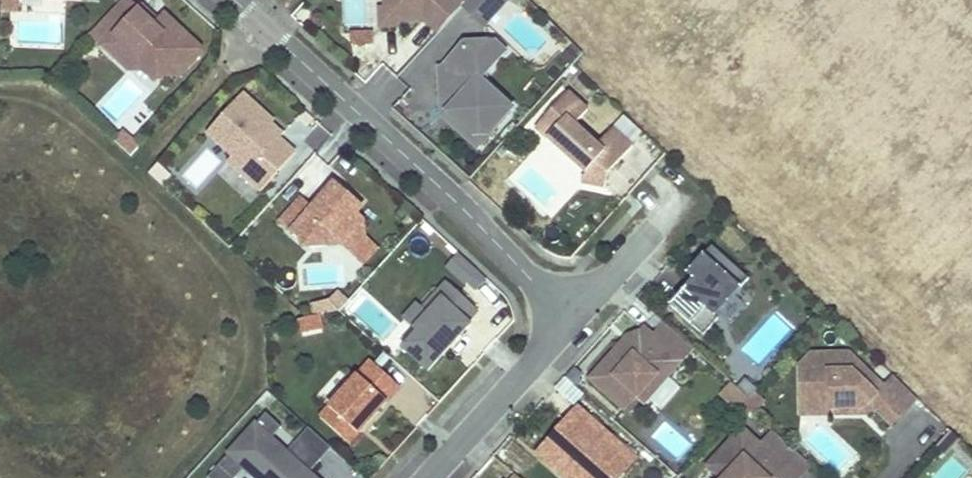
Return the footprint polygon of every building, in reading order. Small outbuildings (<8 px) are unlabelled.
[(127,0),(120,0),(89,33),(103,47),(113,37),(137,59),(133,63),(136,66),(153,82),(156,79),(166,68),(176,78),(199,55),(199,48),(163,15),(158,20),(153,25),(137,10),(127,0)] [(383,10),(396,9),(397,21),(422,19),(436,32),(459,6),(461,4),(457,0),(382,0),(383,10)] [(505,1),(505,0),(465,0),(461,4),(459,6),(482,26),(505,1)] [(158,20),(143,5),(137,10),(153,25),(158,20)] [(383,10),(378,10),(379,27),(396,26),(397,21),(396,9),(383,10)] [(372,28),(352,31),(354,45),(374,42),(372,28)] [(137,59),(113,37),(103,47),(127,69),(136,66),(133,63),(137,59)] [(480,141),(510,108),(477,78),(503,50),(493,42),(464,43),(444,65),(447,111),(480,141)] [(447,111),(444,65),(438,65),(441,114),(476,146),(480,141),(447,111)] [(176,78),(166,68),(156,79),(176,78)] [(594,143),(572,122),(589,105),(570,86),(536,121),(584,168),(587,178),(607,181),(609,166),(630,144),(610,126),(594,143)] [(278,138),(282,134),(266,120),(268,117),(242,93),(206,133),(236,161),(241,155),(254,168),(248,175),(262,188),(294,153),(278,138)] [(125,134),(117,142),(129,153),(137,145),(125,134)] [(189,164),(201,181),(223,166),(210,149),(189,164)] [(236,161),(234,162),(248,175),(254,168),(241,155),(236,161)] [(346,234),(361,231),(360,222),(354,216),(341,203),(344,200),(330,186),(310,209),(299,199),(278,221),(307,248),(338,243),(346,234)] [(357,212),(344,200),(341,203),(354,216),(357,212)] [(361,240),(361,231),(346,234),(338,243),(361,240)] [(718,319),(751,282),(714,250),(690,277),(691,278),(701,287),(692,296),(682,288),(668,304),(701,334),(715,317),(718,319)] [(692,296),(701,287),(691,278),(682,288),(692,296)] [(465,322),(475,310),(444,282),(420,309),(425,314),(412,329),(415,332),(401,348),(426,370),(448,346),(444,342),(450,336),(454,339),(468,324),(465,322)] [(412,329),(425,314),(420,309),(415,304),(401,320),(412,329)] [(319,330),(316,315),(301,318),(297,319),(300,334),(319,330)] [(643,403),(691,348),(662,323),(651,336),(641,327),(637,331),(623,347),(619,344),(588,378),(623,409),(635,396),(643,403)] [(623,347),(637,331),(627,335),(619,344),(623,347)] [(444,342),(448,346),(454,339),(450,336),(444,342)] [(883,387),(848,353),(820,353),(820,365),(801,365),(801,399),(829,398),(829,414),(852,413),(852,408),(864,408),(870,402),(893,424),(917,398),(894,375),(883,387)] [(820,365),(820,353),(813,353),(801,365),(820,365)] [(346,443),(398,387),(369,361),(318,417),(346,443)] [(660,407),(680,388),(669,377),(649,396),(660,407)] [(742,403),(747,398),(728,381),(718,393),(736,410),(742,403)] [(751,412),(760,402),(750,394),(747,398),(742,403),(749,410),(751,412)] [(829,414),(829,398),(801,399),(801,414),(829,414)] [(736,425),(749,410),(742,403),(736,410),(729,418),(736,425)] [(633,459),(575,407),(535,453),(564,477),(616,477),(633,459)] [(328,448),(305,428),(293,441),(282,453),(268,440),(278,428),(263,415),(217,468),(229,477),(235,477),(246,466),(260,477),(310,477),(306,474),(328,448)] [(655,434),(677,457),(689,446),(667,423),(655,434)] [(808,465),(770,429),(757,443),(739,426),(704,463),(720,477),(719,477),(769,477),(772,475),(776,477),(796,477),(808,465)] [(268,440),(282,453),(293,441),(278,428),(268,440)]
